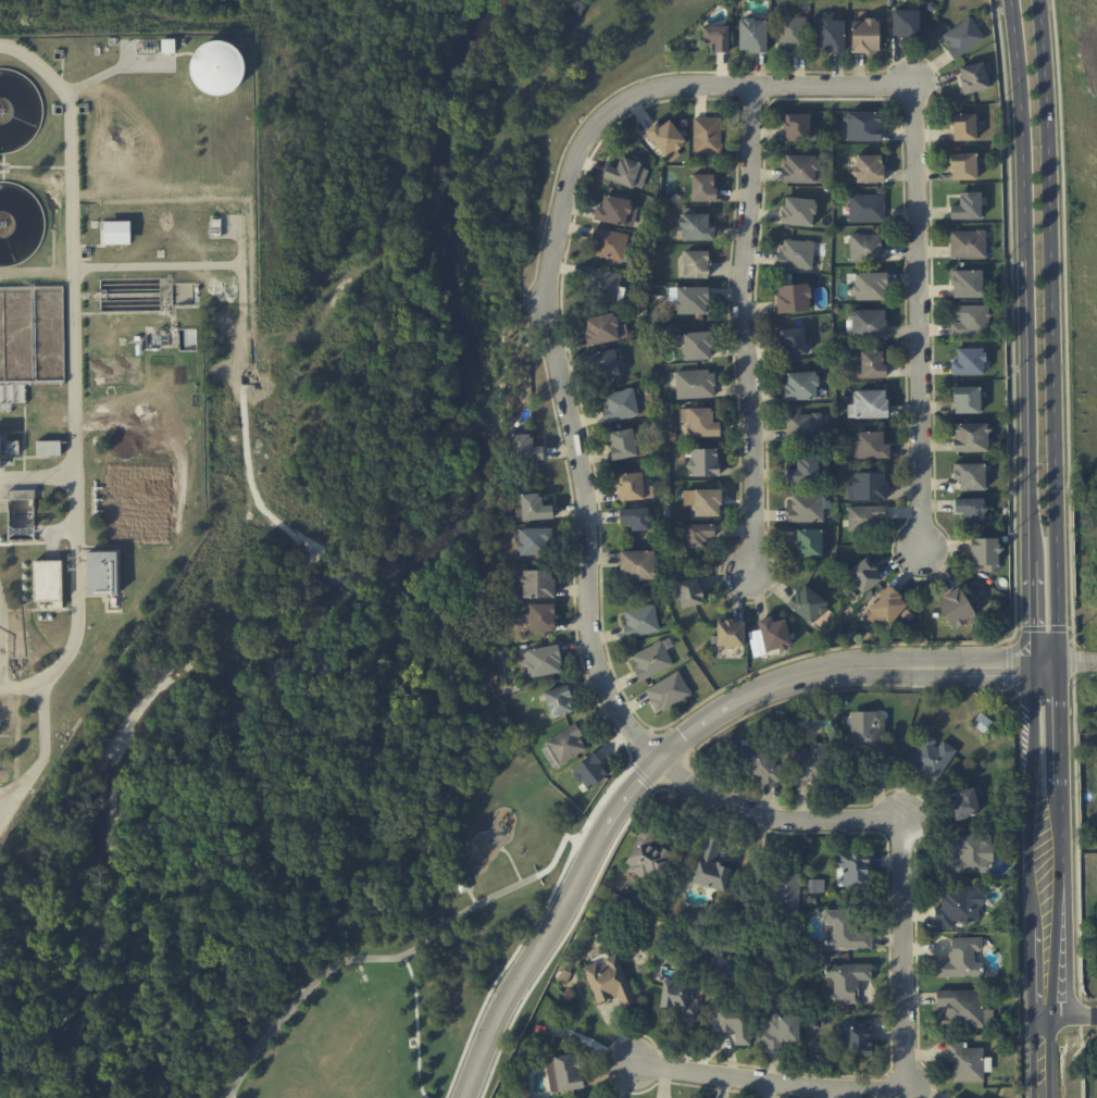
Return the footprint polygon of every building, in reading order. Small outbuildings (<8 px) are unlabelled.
[(892,35),(919,36),(920,10),(893,9),(892,35)] [(780,16),(779,49),(805,50),(806,17),(780,16)] [(766,51),(767,17),(740,17),(739,51),(766,51)] [(985,41),(972,17),(940,33),(953,57),(985,41)] [(844,19),(817,18),(817,50),(844,51),(844,19)] [(879,51),(879,19),(852,20),(852,52),(879,51)] [(729,25),(703,25),(703,42),(714,42),(714,52),(728,53),(729,25)] [(242,42),(193,45),(195,94),(244,92),(242,42)] [(990,61),(959,66),(964,93),(989,89),(987,73),(991,72),(990,61)] [(846,140),(881,141),(881,112),(847,111),(846,140)] [(784,140),(809,140),(810,114),(784,113),(784,140)] [(976,113),(953,113),(953,140),(976,139),(976,113)] [(721,117),(693,117),(694,153),(722,153),(721,117)] [(668,163),(681,155),(676,148),(686,142),(671,119),(659,126),(656,122),(646,129),(668,163)] [(977,179),(976,153),(950,153),(951,179),(977,179)] [(784,182),(816,183),(816,155),(784,154),(784,182)] [(883,154),(854,155),(855,182),(883,181),(883,154)] [(603,178),(641,190),(649,166),(620,157),(617,167),(607,164),(603,178)] [(717,174),(692,173),(691,200),(717,201),(717,174)] [(981,218),(981,192),(959,193),(959,205),(950,206),(950,219),(981,218)] [(849,194),(849,221),(885,221),(884,193),(849,194)] [(635,226),(638,201),(604,196),(603,206),(596,205),(594,220),(635,226)] [(782,224),(814,225),(815,198),(783,197),(782,224)] [(715,240),(715,226),(709,226),(708,213),(681,213),(681,240),(715,240)] [(131,243),(131,221),(104,221),(105,244),(131,243)] [(622,261),(629,235),(595,227),(589,253),(622,261)] [(951,258),(986,257),(986,230),(950,231),(951,258)] [(850,261),(885,260),(885,248),(881,248),(881,233),(850,234),(850,261)] [(813,240),(783,240),(783,252),(778,252),(777,267),(813,268),(813,240)] [(709,250),(682,250),(683,277),(709,277),(709,250)] [(621,272),(588,268),(585,295),(618,298),(621,272)] [(982,270),(952,271),(953,297),(982,296),(982,270)] [(854,273),(855,300),(887,300),(886,272),(854,273)] [(777,285),(778,312),(811,311),(810,284),(777,285)] [(708,286),(676,286),(675,313),(708,314),(708,286)] [(989,305),(956,305),(956,320),(951,321),(951,336),(989,335),(989,305)] [(885,309),(852,310),(852,338),(886,337),(885,309)] [(587,345),(620,340),(616,313),(584,317),(587,345)] [(806,355),(805,328),(778,329),(779,356),(806,355)] [(685,359),(712,359),(712,331),(684,332),(685,359)] [(621,374),(615,348),(590,354),(595,380),(621,374)] [(957,348),(957,361),(951,361),(952,375),(985,374),(984,348),(957,348)] [(860,351),(861,364),(854,364),(854,377),(886,377),(886,350),(860,351)] [(676,399),(715,397),(714,370),(675,371),(676,399)] [(786,400),(818,399),(817,371),(785,372),(786,400)] [(953,386),(954,413),(981,413),(980,386),(953,386)] [(601,394),(605,421),(639,415),(634,388),(601,394)] [(887,390),(854,390),(853,404),(848,404),(847,417),(887,417),(887,390)] [(720,436),(720,421),(713,421),(713,407),(680,408),(680,422),(689,422),(689,437),(720,436)] [(787,413),(787,438),(822,437),(822,413),(787,413)] [(954,423),(954,451),(988,452),(989,423),(954,423)] [(613,459),(637,455),(633,428),(608,433),(613,459)] [(889,444),(883,444),(883,431),(855,431),(855,446),(848,446),(848,457),(889,458),(889,444)] [(543,446),(534,446),(533,433),(512,434),(513,460),(544,459),(543,446)] [(61,440),(37,441),(37,455),(61,455),(61,440)] [(692,476),(719,475),(719,448),(692,449),(692,476)] [(787,482),(818,483),(819,454),(796,454),(796,468),(787,468),(787,482)] [(960,490),(986,489),(986,463),(953,464),(953,479),(960,479),(960,490)] [(886,472),(852,473),(852,485),(848,485),(848,500),(886,500),(886,472)] [(618,499),(653,498),(653,485),(644,486),(643,473),(618,473),(618,499)] [(694,516),(722,515),(721,488),(682,489),(683,505),(694,505),(694,516)] [(521,493),(522,520),(554,519),(553,505),(543,505),(542,493),(521,493)] [(823,493),(791,494),(792,507),(787,507),(788,522),(823,521),(823,493)] [(988,497),(954,498),(955,512),(964,512),(965,521),(988,521),(988,497)] [(885,505),(848,506),(848,529),(879,529),(878,519),(885,519),(885,505)] [(628,522),(629,531),(651,530),(650,507),(619,508),(620,523),(628,522)] [(715,523),(685,524),(685,547),(705,546),(705,537),(715,537),(715,523)] [(553,554),(553,527),(518,528),(519,555),(553,554)] [(822,556),(821,528),(795,529),(796,556),(822,556)] [(971,564),(985,565),(985,571),(999,571),(1000,538),(972,537),(971,564)] [(118,550),(87,551),(88,594),(119,593),(118,550)] [(655,550),(621,551),(621,579),(656,579),(655,550)] [(883,580),(869,556),(843,572),(857,595),(883,580)] [(62,560),(34,560),(35,601),(53,601),(53,607),(63,607),(62,560)] [(521,570),(522,597),(555,597),(555,570),(521,570)] [(705,602),(698,576),(676,583),(682,608),(705,602)] [(787,605),(813,624),(829,602),(803,583),(787,605)] [(862,614),(873,624),(878,619),(887,627),(908,603),(888,585),(862,614)] [(969,602),(959,586),(936,600),(953,628),(981,611),(974,599),(969,602)] [(555,603),(528,604),(529,631),(555,631),(555,603)] [(624,610),(627,625),(623,626),(625,638),(660,631),(654,604),(624,610)] [(785,619),(773,622),(771,616),(758,620),(766,652),(792,646),(785,619)] [(744,620),(717,620),(717,646),(744,647),(744,620)] [(639,680),(673,666),(663,640),(631,653),(637,667),(634,668),(639,680)] [(563,671),(558,644),(519,652),(522,667),(528,665),(530,677),(563,671)] [(691,694),(678,670),(644,689),(657,713),(691,694)] [(575,710),(568,684),(544,691),(551,717),(575,710)] [(850,723),(851,751),(885,750),(884,714),(872,714),(873,722),(850,723)] [(588,750),(576,725),(546,738),(558,764),(588,750)] [(938,742),(926,733),(907,763),(937,781),(957,749),(940,739),(938,742)] [(827,780),(826,743),(808,743),(808,748),(797,748),(798,781),(827,780)] [(542,748),(552,768),(558,764),(548,745),(542,748)] [(760,782),(780,783),(781,764),(774,764),(774,746),(742,745),(741,776),(760,777),(760,782)] [(587,790),(609,774),(593,752),(571,768),(587,790)] [(953,820),(982,813),(976,787),(947,793),(953,820)] [(623,866),(655,883),(671,852),(652,842),(657,832),(644,825),(623,866)] [(991,872),(991,834),(959,835),(959,858),(946,858),(946,873),(991,872)] [(693,882),(725,891),(732,867),(715,862),(721,840),(705,836),(693,882)] [(838,879),(838,886),(869,886),(868,851),(836,852),(837,879),(838,879)] [(799,873),(773,874),(774,914),(800,913),(799,873)] [(808,892),(824,892),(824,879),(808,879),(808,892)] [(982,920),(981,886),(941,888),(941,906),(935,906),(935,927),(953,927),(952,921),(982,920)] [(826,949),(872,948),(871,927),(851,927),(851,909),(825,910),(826,949)] [(981,936),(949,937),(950,960),(935,961),(936,977),(983,975),(982,961),(973,962),(973,950),(982,950),(981,936)] [(636,1002),(617,955),(598,962),(597,961),(583,967),(597,1004),(618,996),(622,1007),(636,1002)] [(858,1003),(858,979),(872,979),(871,963),(825,964),(825,979),(833,978),(834,990),(826,990),(826,1003),(858,1003)] [(673,1016),(695,1020),(698,1002),(692,1001),(695,984),(664,979),(660,1007),(674,1009),(673,1016)] [(936,990),(937,1009),(941,1009),(941,1028),(993,1027),(993,1009),(979,1009),(979,989),(936,990)] [(711,1032),(735,1032),(735,1044),(750,1045),(751,1008),(712,1007),(711,1032)] [(799,1042),(799,1014),(760,1015),(761,1048),(782,1048),(782,1042),(799,1042)] [(837,1027),(837,1054),(872,1054),(871,1020),(853,1021),(853,1027),(837,1027)] [(952,1062),(953,1081),(984,1080),(983,1047),(963,1048),(963,1041),(946,1042),(946,1062),(952,1062)] [(584,1088),(580,1062),(575,1062),(574,1054),(552,1056),(553,1063),(546,1063),(548,1077),(556,1076),(558,1091),(584,1088)] [(529,1075),(517,1076),(520,1097),(531,1097),(529,1075)]
